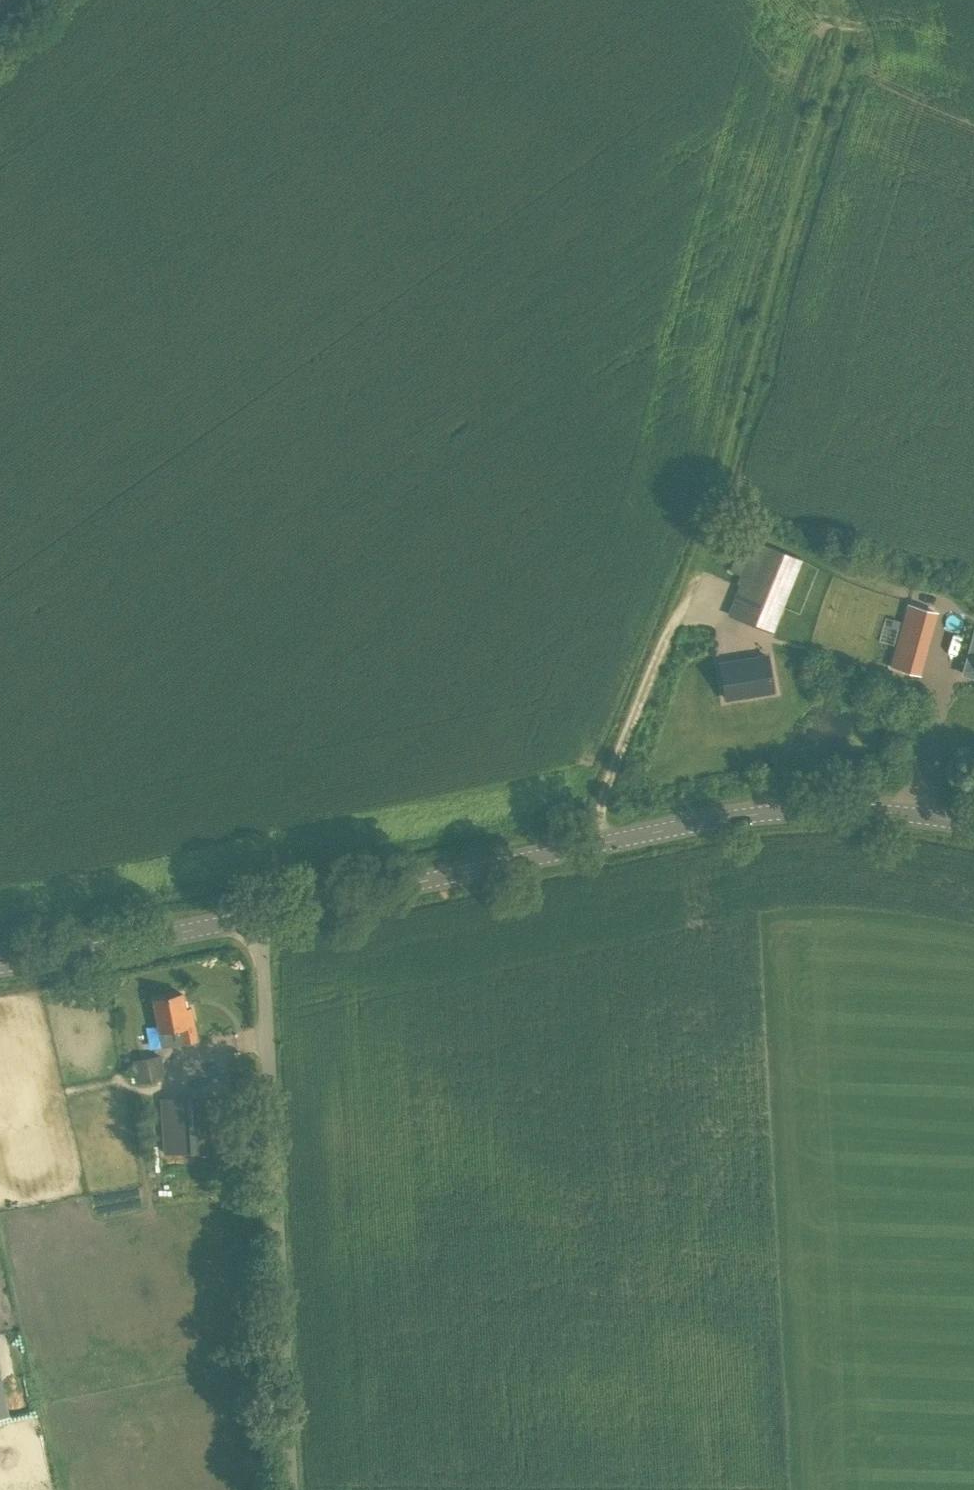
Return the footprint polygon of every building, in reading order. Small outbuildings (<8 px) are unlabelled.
[(746,586),(734,617),(774,632),(803,559),(755,540),(748,559),(736,554),(729,570),(742,575),(738,583),(746,586)] [(926,642),(935,611),(910,604),(901,635),(926,642)] [(726,698),(743,695),(743,693),(772,688),(767,655),(720,664),(726,698)] [(185,1007),(182,993),(153,999),(159,1031),(160,1031),(163,1046),(197,1040),(191,1006),(185,1007)] [(137,1083),(167,1078),(162,1054),(132,1060),(137,1083)] [(242,1084),(242,1074),(232,1073),(232,1083),(242,1084)] [(213,1094),(212,1078),(184,1080),(185,1096),(159,1097),(163,1154),(221,1150),(218,1093),(213,1094)]
